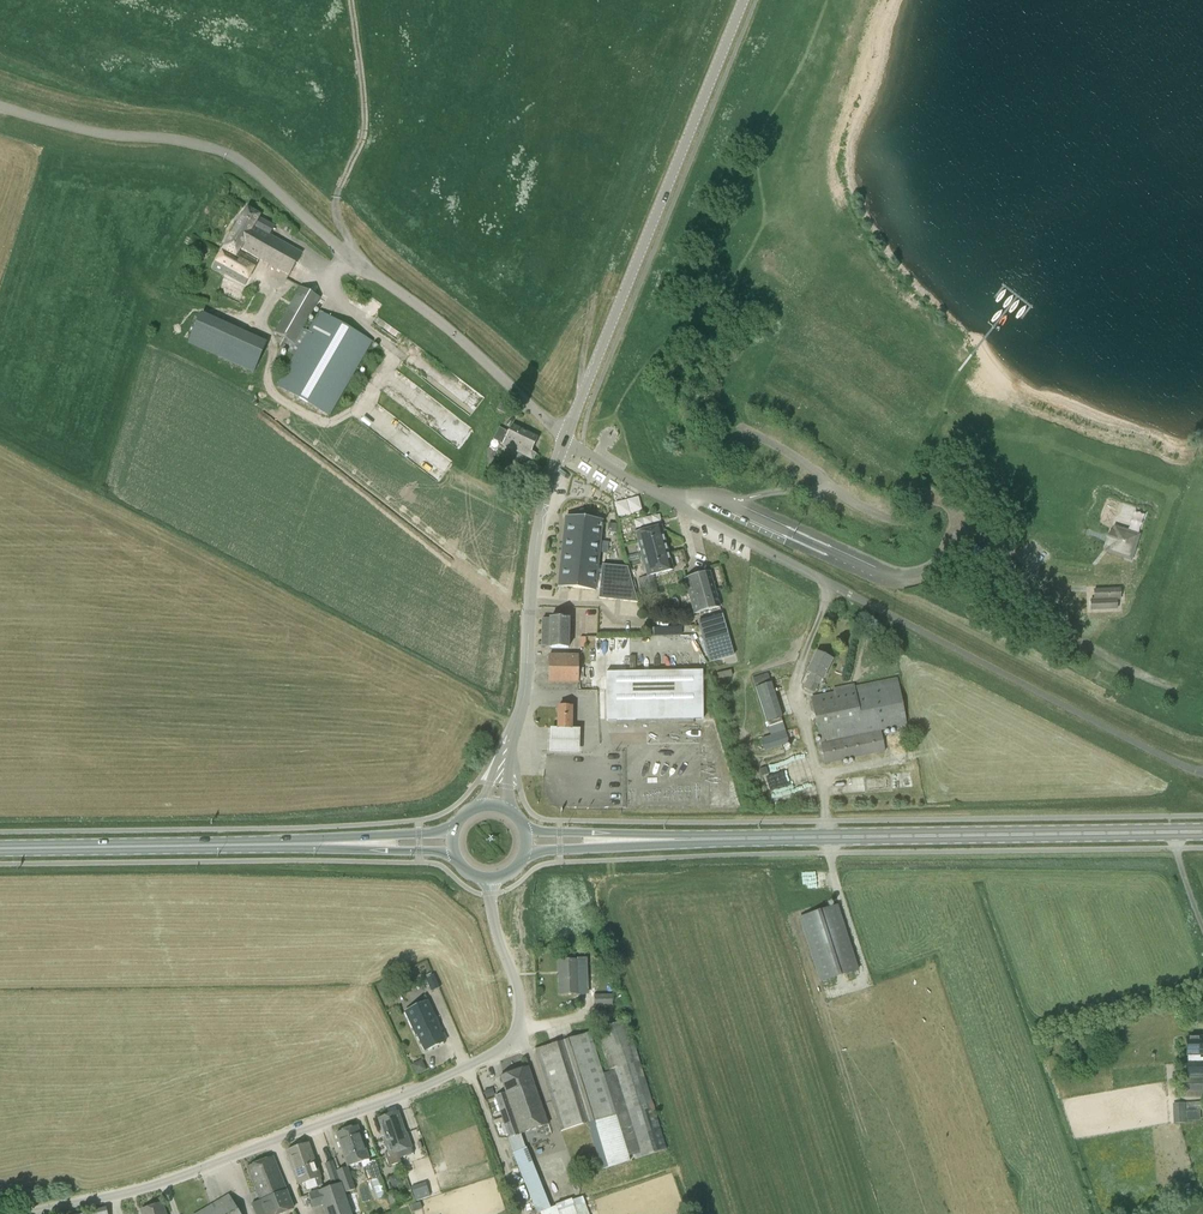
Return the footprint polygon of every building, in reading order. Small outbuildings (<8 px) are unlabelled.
[(212,269),(246,284),(258,263),(238,253),(241,250),(289,278),(301,255),(269,237),(274,228),(258,219),(260,216),(247,209),(212,269)] [(315,308),(320,298),(300,286),(274,333),(294,344),(315,308)] [(329,415),(372,342),(320,311),(277,385),(329,415)] [(239,329),(202,312),(188,343),(253,373),(267,342),(239,329)] [(505,414),(508,408),(500,404),(497,410),(505,414)] [(512,425),(508,432),(499,428),(493,440),(502,445),(502,444),(533,459),(535,453),(531,451),(538,437),(512,425)] [(493,479),(496,453),(487,449),(484,478),(493,479)] [(625,497),(626,511),(641,510),(640,496),(625,497)] [(565,517),(558,586),(596,590),(603,521),(565,517)] [(636,532),(647,576),(637,579),(642,598),(658,593),(653,575),(673,569),(661,525),(636,532)] [(1137,533),(1114,525),(1106,549),(1129,557),(1137,533)] [(627,567),(602,565),(599,599),(637,603),(627,567)] [(693,614),(719,607),(710,572),(684,580),(693,614)] [(1090,601),(1090,609),(1117,608),(1116,597),(1120,597),(1120,589),(1094,590),(1094,601),(1090,601)] [(697,622),(709,663),(734,656),(722,614),(697,622)] [(549,647),(550,648),(566,648),(568,648),(568,636),(568,619),(550,619),(549,647)] [(807,671),(810,673),(803,688),(814,694),(821,678),(822,679),(832,660),(816,652),(807,671)] [(579,653),(566,653),(550,653),(548,653),(548,683),(578,684),(579,653)] [(647,720),(703,719),(703,716),(702,671),(605,672),(606,721),(647,720)] [(766,721),(784,716),(770,671),(753,676),(766,721)] [(821,742),(905,725),(896,679),(853,688),(852,686),(832,690),(833,694),(810,699),(816,728),(818,727),(821,742)] [(571,729),(571,707),(558,707),(557,728),(571,729)] [(557,728),(550,728),(550,752),(580,753),(581,729),(571,729),(557,728)] [(785,731),(762,738),(766,751),(789,743),(785,731)] [(825,765),(885,752),(881,731),(820,744),(825,765)] [(761,776),(768,774),(766,767),(759,769),(761,776)] [(799,917),(820,981),(857,969),(837,905),(799,917)] [(559,994),(579,994),(577,960),(558,961),(559,994)] [(432,992),(439,988),(433,975),(426,978),(432,992)] [(612,995),(594,995),(594,1006),(612,1005),(612,995)] [(424,1051),(445,1041),(438,1026),(439,1025),(427,1001),(404,1011),(416,1036),(417,1035),(424,1051)] [(560,1132),(589,1123),(592,1133),(591,1133),(602,1170),(630,1161),(629,1156),(635,1154),(637,1159),(667,1149),(625,1019),(595,1030),(609,1072),(603,1074),(590,1032),(534,1050),(560,1132)] [(1188,1078),(1184,1079),(1184,1097),(1202,1097),(1202,1062),(1200,1062),(1200,1055),(1202,1055),(1202,1038),(1186,1038),(1186,1055),(1187,1055),(1188,1078)] [(412,1063),(416,1073),(426,1069),(422,1059),(412,1063)] [(520,1134),(548,1125),(528,1067),(500,1076),(505,1093),(494,1096),(509,1138),(520,1134)] [(486,1098),(494,1095),(491,1088),(484,1091),(486,1098)] [(1184,1103),(1172,1104),(1173,1124),(1185,1123),(1184,1103)] [(1187,1121),(1200,1120),(1199,1111),(1186,1112),(1187,1121)] [(387,1115),(395,1137),(392,1138),(397,1150),(411,1146),(406,1131),(405,1131),(398,1112),(387,1115)] [(395,1137),(387,1115),(377,1119),(384,1138),(383,1139),(388,1152),(384,1153),(389,1166),(401,1162),(397,1150),(392,1138),(395,1137)] [(353,1146),(363,1142),(357,1126),(336,1133),(343,1155),(355,1151),(353,1146)] [(509,1138),(514,1153),(525,1149),(520,1134),(509,1138)] [(363,1142),(353,1146),(355,1151),(343,1155),(347,1166),(369,1159),(363,1142)] [(293,1170),(303,1166),(303,1167),(306,1166),(306,1167),(315,1163),(308,1143),(286,1151),(293,1170)] [(272,1157),(247,1167),(260,1200),(285,1190),(272,1157)] [(370,1164),(366,1165),(371,1180),(369,1181),(375,1200),(386,1196),(380,1177),(381,1176),(375,1159),(369,1161),(370,1164)] [(326,1163),(333,1181),(338,1179),(332,1161),(326,1163)] [(314,1179),(317,1186),(321,1185),(322,1182),(315,1163),(306,1167),(306,1166),(303,1167),(303,1166),(293,1170),(298,1185),(314,1179)] [(344,1193),(355,1190),(348,1167),(337,1171),(341,1183),(340,1184),(344,1194),(344,1193)] [(325,1213),(351,1213),(344,1194),(340,1184),(318,1190),(308,1193),(314,1208),(322,1205),(325,1213)] [(427,1188),(420,1190),(418,1185),(411,1188),(415,1201),(429,1196),(427,1188)] [(260,1200),(251,1204),(255,1213),(280,1213),(293,1209),(285,1190),(260,1200)] [(396,1191),(387,1194),(392,1210),(402,1206),(399,1199),(396,1191)] [(229,1195),(195,1213),(240,1213),(229,1195)] [(541,1213),(589,1213),(583,1196),(572,1200),(571,1199),(555,1205),(556,1207),(540,1213),(541,1213)] [(413,1212),(421,1209),(419,1202),(410,1205),(413,1212)] [(141,1213),(166,1213),(162,1203),(140,1211),(141,1213)]
